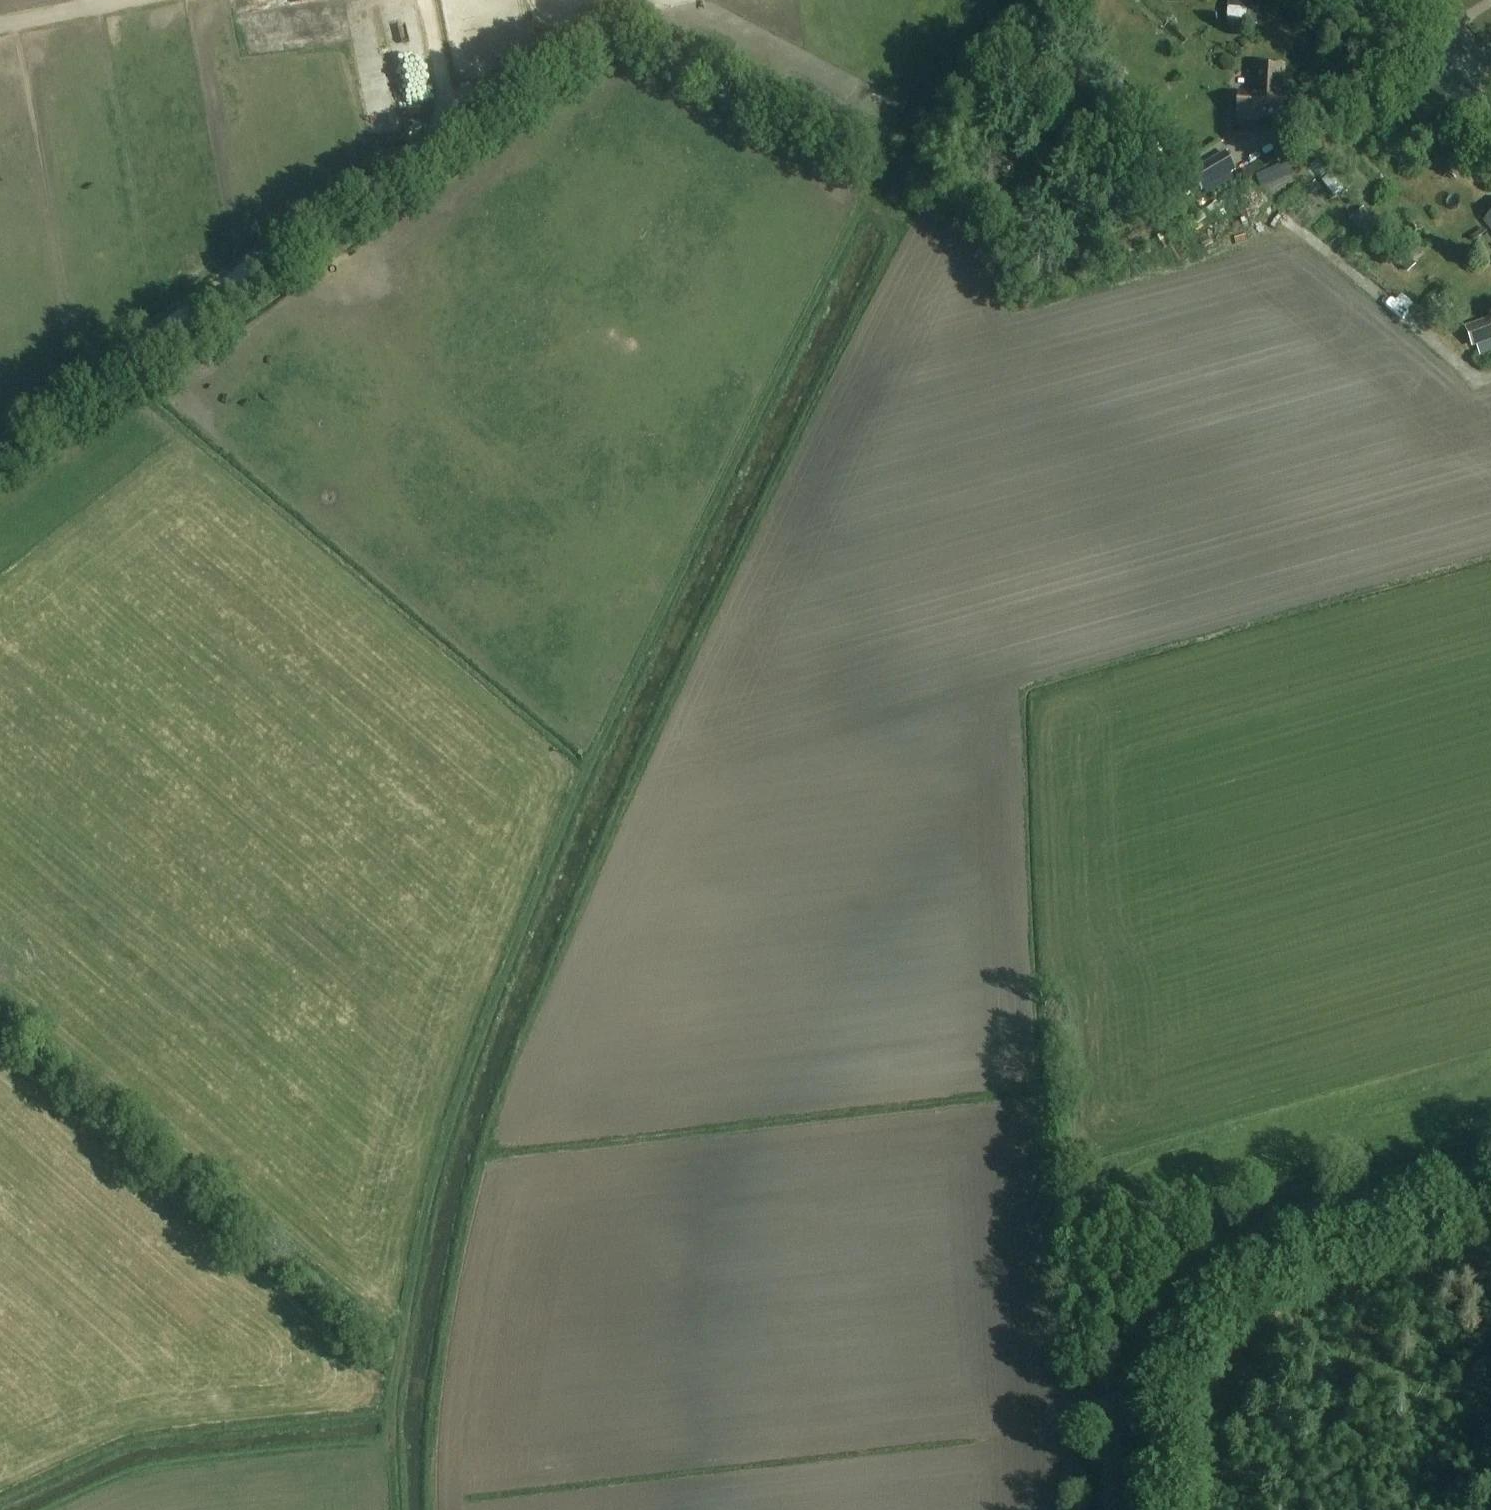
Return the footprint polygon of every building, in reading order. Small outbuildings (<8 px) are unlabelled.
[(393,135),(370,35),(329,44),(337,78),(343,77),(358,143),(393,135)] [(406,50),(386,51),(389,104),(409,103),(406,50)] [(418,56),(408,57),(410,76),(420,75),(418,56)] [(1255,124),(1255,117),(1281,119),(1285,64),(1254,62),(1252,95),(1237,94),(1235,123),(1255,124)] [(413,107),(400,108),(403,128),(415,127),(413,107)] [(1224,152),(1189,174),(1201,192),(1236,171),(1224,152)] [(1350,221),(1367,240),(1381,228),(1364,209),(1350,221)] [(1400,266),(1405,272),(1414,263),(1408,258),(1400,266)]
